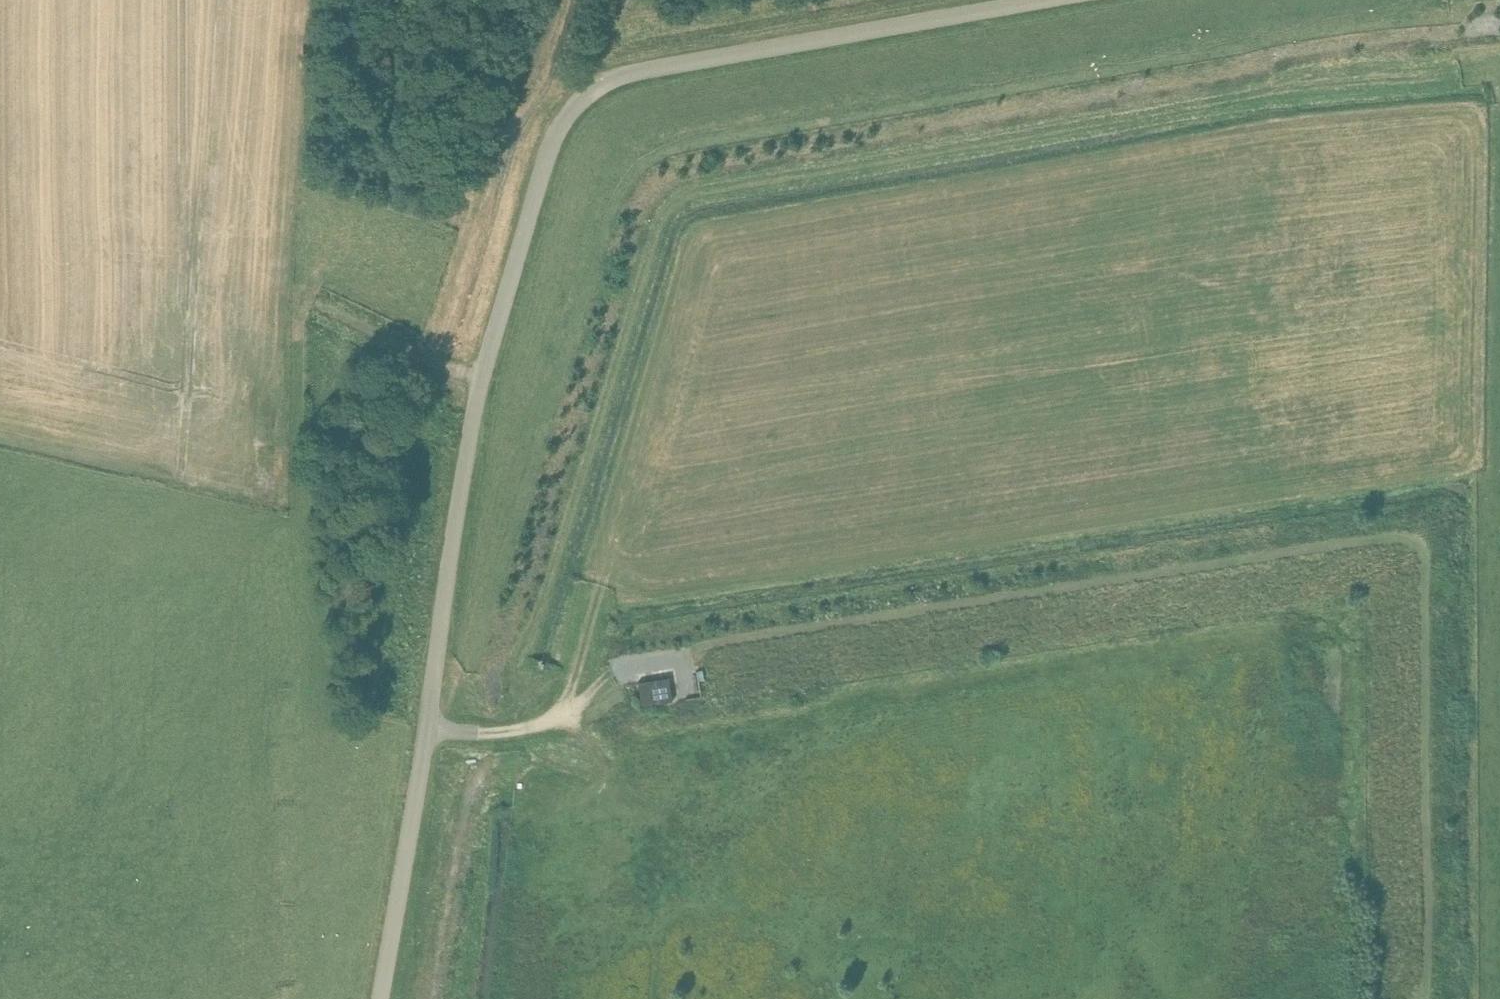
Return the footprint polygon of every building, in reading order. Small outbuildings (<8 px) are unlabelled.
[(667,678),(637,683),(641,706),(671,701),(667,678)]
